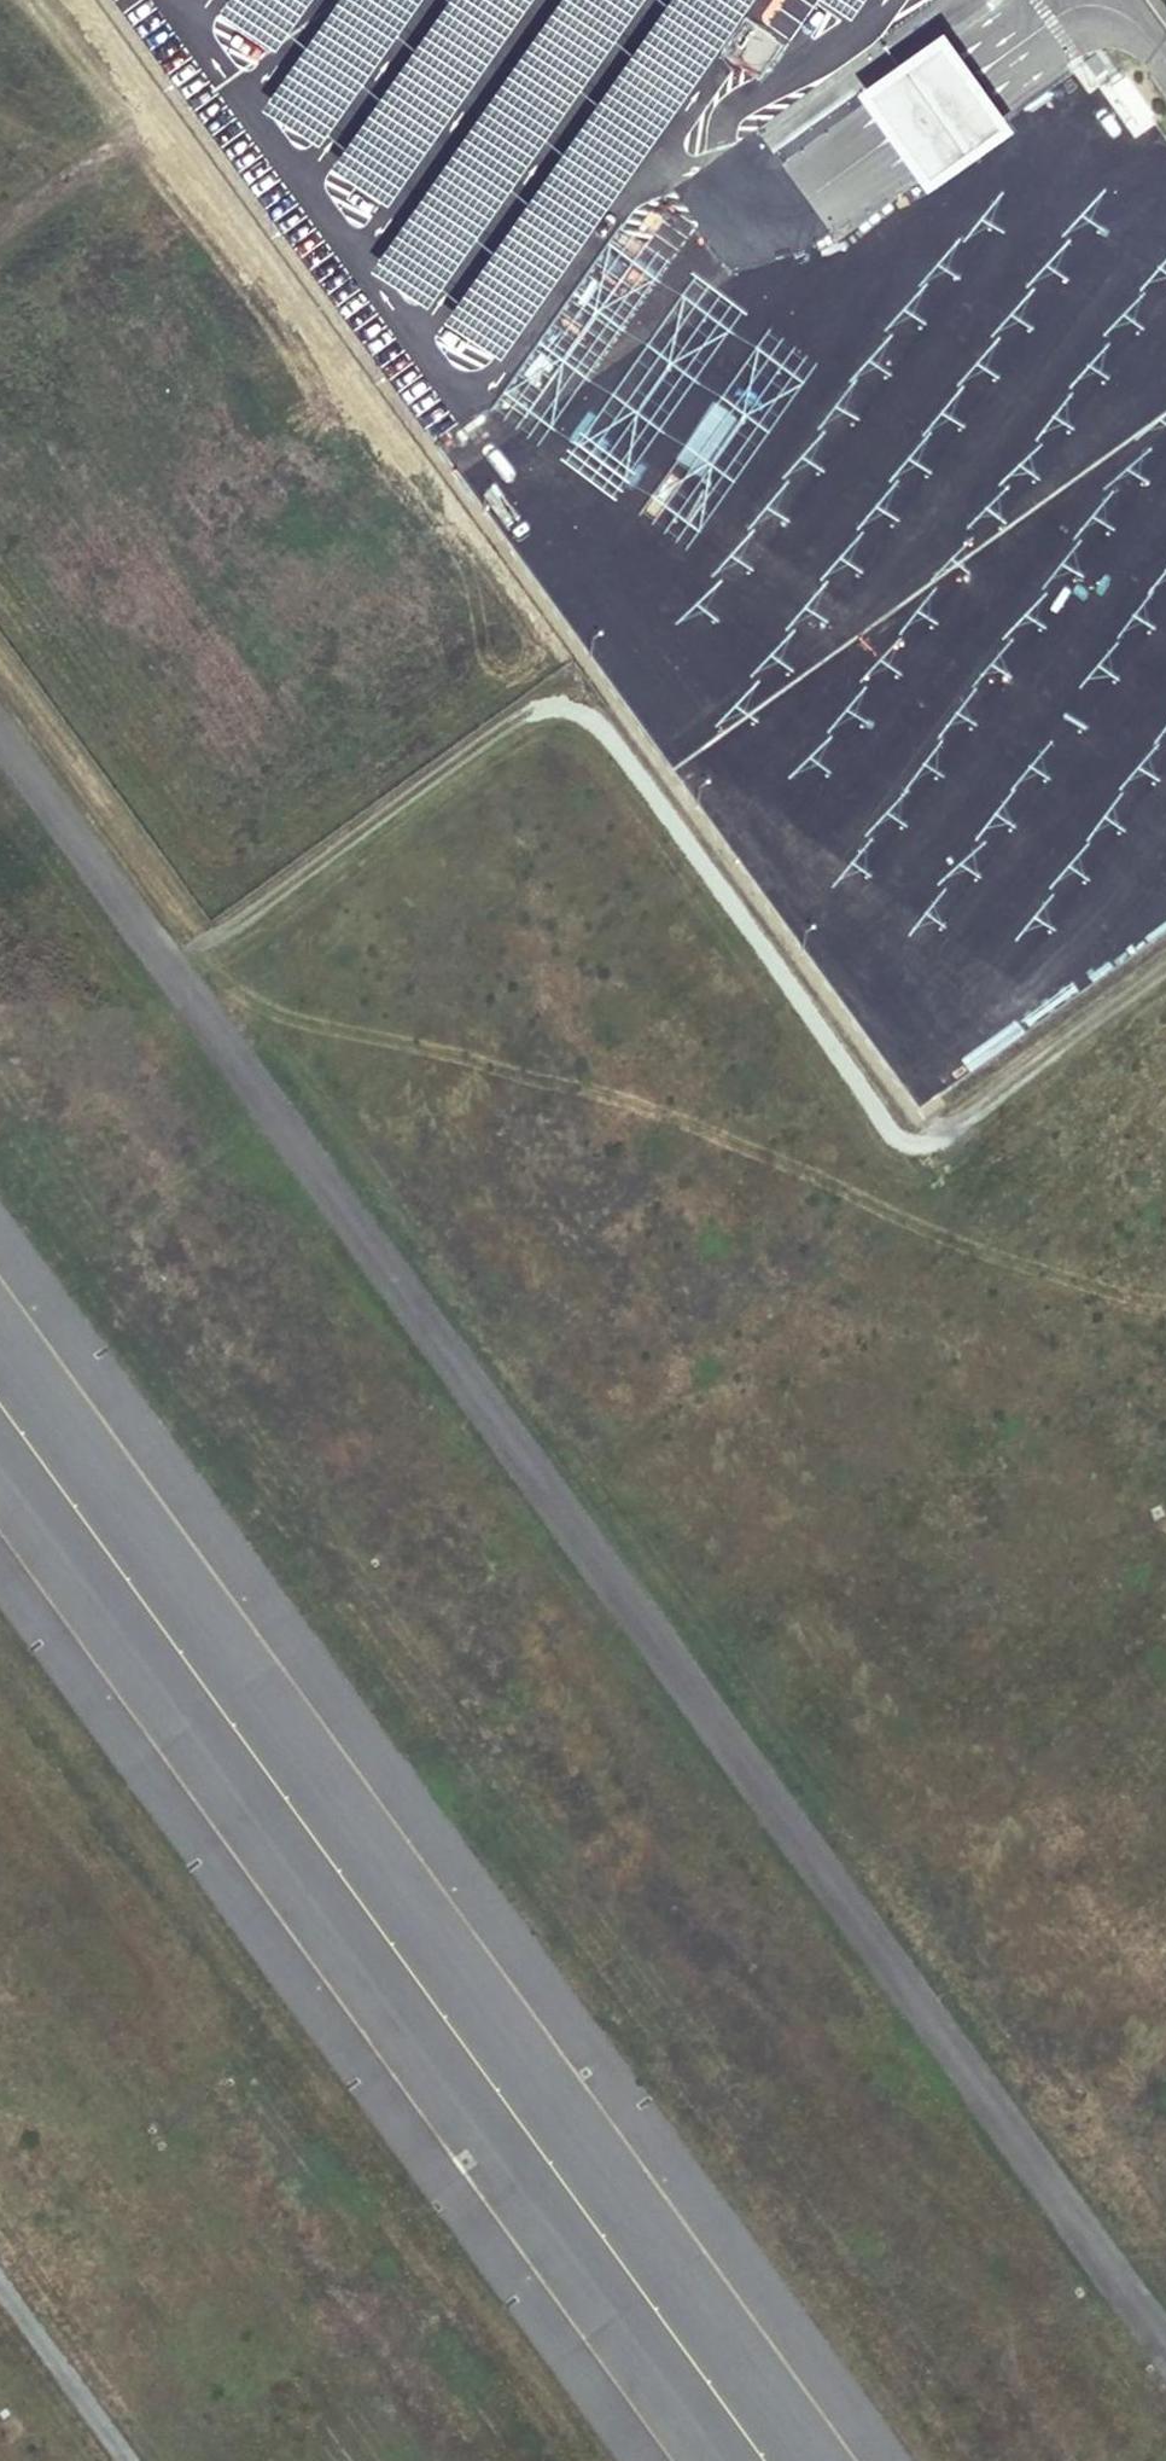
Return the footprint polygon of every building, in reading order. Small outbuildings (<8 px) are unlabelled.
[(220,5),(278,44),(309,0),(224,0),(220,5)] [(321,142),(420,0),(338,0),(266,103),(321,142)] [(333,160),(388,199),(528,0),(444,0),(333,160)] [(429,303),(641,0),(558,0),(373,264),(429,303)] [(447,314),(502,353),(749,0),(667,0),(447,314)] [(853,14),(863,0),(834,0),(853,14)] [(940,32),(852,92),(918,186),(1005,125),(940,32)]
